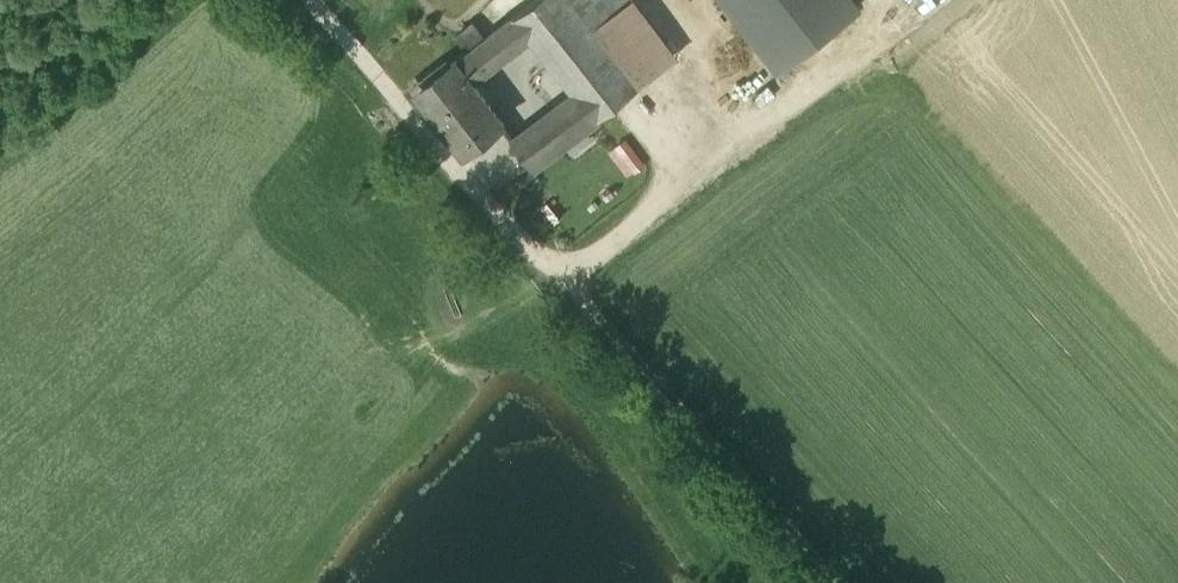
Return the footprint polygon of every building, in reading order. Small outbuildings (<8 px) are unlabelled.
[(516,12),(533,33),(567,76),(605,47),(568,0),(531,0),(516,12)] [(605,47),(637,87),(658,71),(621,25),(648,4),(645,0),(568,0),(605,47)] [(776,72),(864,10),(857,0),(725,0),(776,72)] [(468,50),(456,59),(472,80),(533,33),(516,12),(489,33),(468,50)] [(456,35),(468,50),(489,33),(477,18),(456,35)] [(605,47),(567,76),(577,89),(513,137),(533,164),(637,87),(605,47)] [(472,80),(456,59),(417,89),(464,149),(502,119),(472,80)] [(633,176),(652,163),(633,136),(614,148),(633,176)]
